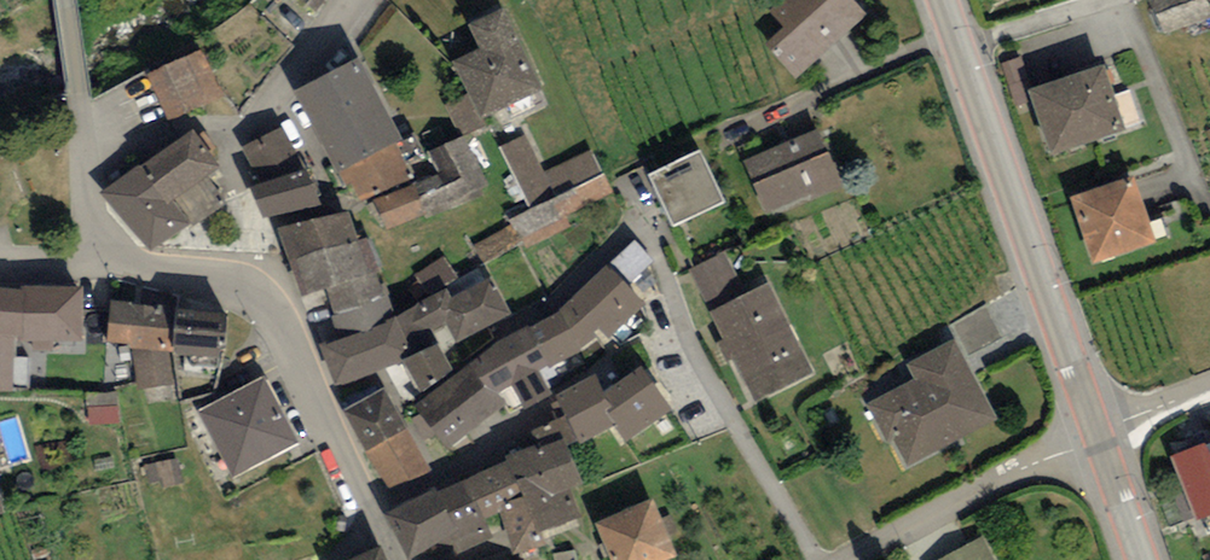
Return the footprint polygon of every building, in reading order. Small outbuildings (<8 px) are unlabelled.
[(849,0),(784,0),(769,13),(785,32),(766,49),(795,83),(867,21),(849,0)] [(1163,39),(1209,21),(1209,14),(1205,0),(1158,0),(1150,3),(1163,39)] [(479,124),(542,95),(505,15),(469,32),(481,56),(453,69),(479,124)] [(202,60),(157,80),(175,119),(220,99),(202,60)] [(359,66),(294,100),(337,180),(396,151),(402,147),(359,66)] [(1103,72),(1029,97),(1052,163),(1126,138),(1103,72)] [(286,132),(241,152),(257,191),(303,173),(306,172),(286,132)] [(744,162),(767,221),(843,192),(820,132),(744,162)] [(194,135),(145,171),(190,231),(226,204),(210,183),(223,173),(194,135)] [(440,179),(376,208),(387,237),(491,191),(464,140),(430,155),(440,179)] [(532,209),(605,177),(595,154),(545,177),(529,141),(506,151),(532,209)] [(413,186),(396,151),(337,180),(343,193),(348,191),(359,212),(413,186)] [(648,181),(674,232),(724,208),(700,158),(648,181)] [(145,171),(142,168),(102,198),(149,260),(190,231),(145,171)] [(320,214),(303,173),(257,191),(248,194),(260,226),(320,214)] [(1133,183),(1071,203),(1092,268),(1154,248),(1133,183)] [(281,236),(292,270),(357,249),(348,217),(281,236)] [(483,248),(491,267),(527,250),(518,232),(483,248)] [(331,299),(338,323),(387,304),(367,246),(357,249),(292,270),(304,308),(331,299)] [(564,311),(586,350),(603,337),(609,345),(645,309),(628,286),(653,263),(633,247),(564,311)] [(456,350),(511,320),(494,282),(452,302),(447,292),(400,319),(402,323),(411,346),(445,329),(456,350)] [(769,288),(710,318),(755,407),(814,377),(769,288)] [(0,290),(0,391),(12,391),(16,345),(80,345),(82,290),(0,290)] [(176,312),(111,303),(105,347),(131,350),(132,374),(137,374),(138,392),(175,388),(172,361),(172,357),(176,312)] [(346,343),(320,353),(335,392),(416,360),(411,346),(402,323),(395,326),(387,304),(338,323),(346,343)] [(228,318),(176,312),(172,357),(172,361),(220,365),(228,318)] [(556,318),(530,333),(557,372),(582,359),(556,318)] [(530,333),(479,366),(500,399),(514,393),(525,415),(554,400),(541,376),(557,372),(530,333)] [(865,409),(900,473),(995,423),(954,345),(906,370),(913,384),(865,409)] [(436,351),(404,369),(418,399),(450,378),(436,351)] [(415,411),(445,457),(506,407),(500,399),(479,366),(415,411)] [(641,375),(603,401),(618,434),(625,448),(673,418),(641,375)] [(198,420),(232,483),(299,447),(264,384),(198,420)] [(560,406),(578,451),(618,434),(603,401),(596,386),(560,406)] [(368,458),(411,437),(385,393),(342,414),(368,458)] [(1192,442),(1196,454),(1176,462),(1198,516),(1209,511),(1209,435),(1192,442)] [(411,437),(368,458),(391,506),(434,486),(411,437)] [(443,490),(466,552),(504,539),(512,559),(525,559),(549,551),(544,536),(580,523),(569,493),(581,489),(565,446),(541,455),(537,444),(502,456),(506,467),(443,490)] [(434,498),(384,524),(403,559),(422,559),(456,542),(434,498)] [(596,530),(609,559),(674,559),(654,508),(596,530)] [(985,542),(952,559),(995,559),(985,542)] [(361,559),(385,559),(381,551),(361,559)]
